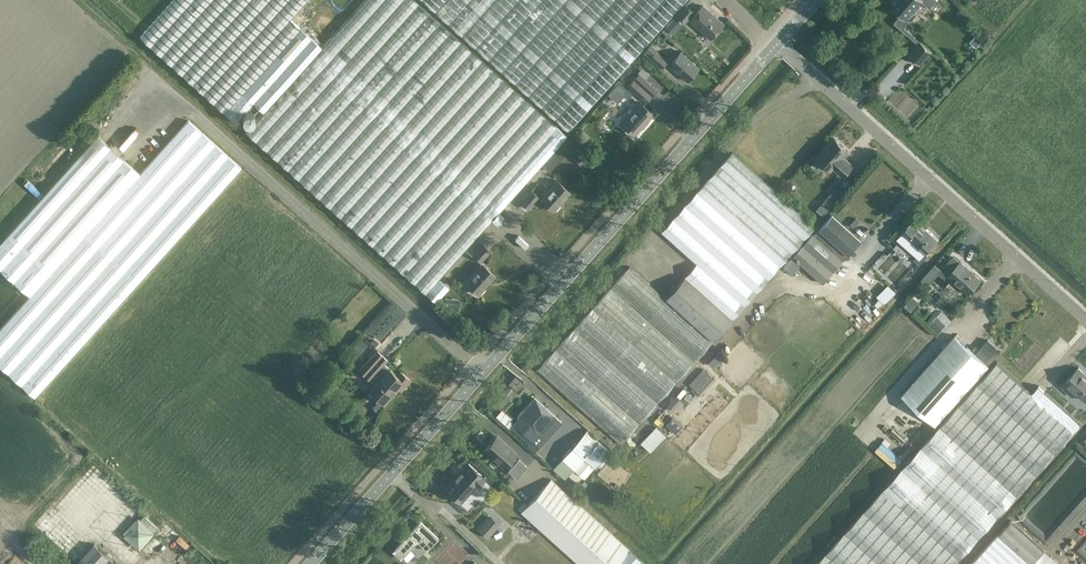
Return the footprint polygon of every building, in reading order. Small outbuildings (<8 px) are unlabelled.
[(321,46),(301,28),(290,18),(306,0),(172,0),(140,36),(236,122),(253,102),(264,111),(246,131),(436,302),(449,288),(439,278),(492,220),(497,225),(504,217),(498,212),(567,136),(416,0),(364,0),(321,46)] [(568,131),(686,0),(423,0),(568,131)] [(891,4),(902,14),(894,22),(907,34),(907,33),(900,26),(923,0),(895,0),(891,4)] [(929,8),(930,8),(937,0),(924,0),(931,6),(929,8)] [(702,4),(695,13),(693,12),(694,11),(686,4),(676,15),(684,22),(688,18),(710,38),(723,23),(702,4)] [(682,23),(674,16),(665,27),(672,34),(682,23)] [(982,41),(976,35),(970,41),(977,47),(982,41)] [(921,41),(909,54),(920,64),(932,51),(921,41)] [(661,67),(667,60),(649,44),(643,51),(661,67)] [(682,51),(669,65),(671,64),(686,78),(685,79),(685,80),(698,66),(698,65),(696,66),(681,52),(682,51)] [(628,85),(647,102),(658,90),(639,73),(628,85)] [(617,90),(622,85),(618,81),(613,87),(617,90)] [(635,134),(653,113),(640,102),(622,123),(635,134)] [(188,120),(140,173),(98,135),(97,135),(0,243),(0,269),(30,296),(0,329),(0,365),(35,397),(242,168),(188,120)] [(95,134),(93,132),(91,130),(79,144),(83,147),(95,134)] [(835,138),(818,158),(831,170),(834,167),(843,176),(853,165),(843,157),(849,151),(835,138)] [(816,225),(733,151),(732,151),(661,231),(696,262),(684,276),(685,276),(665,298),(630,266),(537,369),(620,444),(713,340),(816,225)] [(759,174),(764,179),(769,174),(763,169),(759,174)] [(554,210),(571,192),(558,180),(541,199),(554,210)] [(823,213),(844,190),(838,184),(817,207),(823,213)] [(529,208),(539,197),(531,189),(520,201),(529,208)] [(793,256),(794,258),(821,282),(860,240),(831,214),(793,256)] [(926,254),(939,239),(915,217),(902,233),(926,254)] [(472,255),(481,262),(491,250),(483,243),(472,255)] [(981,279),(960,261),(955,257),(952,261),(940,274),(945,278),(948,275),(969,293),(981,279)] [(478,295),(495,276),(482,264),(465,283),(478,295)] [(887,302),(896,292),(888,284),(877,296),(884,303),(886,302),(887,302)] [(911,312),(920,302),(913,296),(904,306),(911,312)] [(942,311),(937,316),(947,325),(952,320),(942,311)] [(946,325),(936,317),(929,324),(939,333),(946,325)] [(902,394),(935,424),(1001,351),(988,339),(975,353),(956,335),(902,394)] [(400,391),(405,385),(410,380),(400,371),(397,376),(384,364),(387,360),(376,350),(357,371),(374,385),(369,391),(384,403),(397,388),(400,391)] [(723,357),(718,353),(709,362),(714,367),(723,357)] [(1081,423),(1039,385),(1032,392),(997,361),(816,563),(955,563),(1081,423)] [(1076,367),(1060,385),(1071,395),(1075,390),(1085,400),(1085,375),(1076,367)] [(702,369),(688,384),(701,395),(715,380),(702,369)] [(693,398),(683,388),(666,408),(674,415),(681,407),(683,409),(693,398)] [(534,398),(517,416),(537,435),(548,423),(552,427),(558,420),(554,417),(554,416),(534,398)] [(675,434),(683,425),(673,416),(665,425),(675,434)] [(650,452),(666,435),(656,426),(640,443),(650,452)] [(571,447),(584,458),(578,465),(582,469),(581,469),(586,474),(593,466),(594,467),(609,451),(586,430),(571,447)] [(490,443),(485,449),(494,458),(502,465),(504,467),(507,464),(511,468),(509,470),(517,477),(526,466),(519,459),(518,460),(514,457),(516,454),(497,436),(495,438),(494,437),(493,437),(489,441),(489,442),(490,443)] [(468,461),(459,471),(445,486),(459,498),(475,479),(479,483),(485,476),(468,461)] [(611,533),(551,479),(527,505),(524,502),(518,509),(521,512),(578,563),(645,563),(611,533)] [(461,518),(466,511),(453,502),(448,508),(461,518)] [(139,550),(155,533),(138,517),(122,534),(139,550)] [(499,525),(491,517),(480,530),(488,537),(499,525)] [(1032,563),(1045,550),(1012,520),(972,563),(1033,563),(1032,563)] [(420,521),(393,551),(401,559),(417,541),(427,550),(438,538),(420,521)] [(158,553),(169,563),(189,563),(161,540),(153,549),(153,548),(150,551),(155,556),(158,553)] [(94,543),(79,560),(83,563),(118,563),(94,543)] [(1033,563),(1057,563),(1058,562),(1045,550),(1032,563),(1033,563)]
